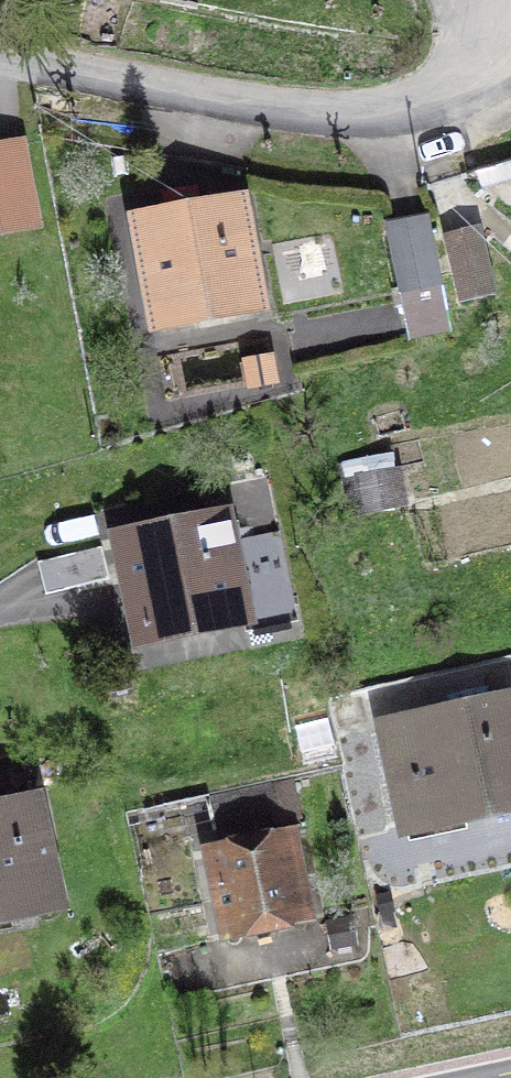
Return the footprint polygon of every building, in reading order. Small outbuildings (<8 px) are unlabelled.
[(0,149),(0,231),(35,224),(20,145),(0,149)] [(139,223),(157,323),(258,305),(239,205),(202,212),(197,186),(162,192),(166,218),(139,223)] [(450,329),(428,220),(388,228),(399,287),(390,289),(393,305),(403,304),(409,337),(450,329)] [(477,229),(445,236),(461,301),(493,293),(477,229)] [(222,517),(121,538),(141,637),(293,606),(278,532),(227,541),(222,517)] [(101,546),(37,562),(45,594),(109,578),(101,546)] [(384,727),(396,783),(410,780),(420,825),(510,805),(510,700),(384,727)] [(298,815),(291,783),(237,794),(243,817),(275,809),(277,820),(298,815)] [(34,804),(0,811),(0,916),(56,904),(34,804)] [(308,919),(290,832),(270,837),(269,831),(256,833),(257,839),(208,850),(226,937),(308,919)]
